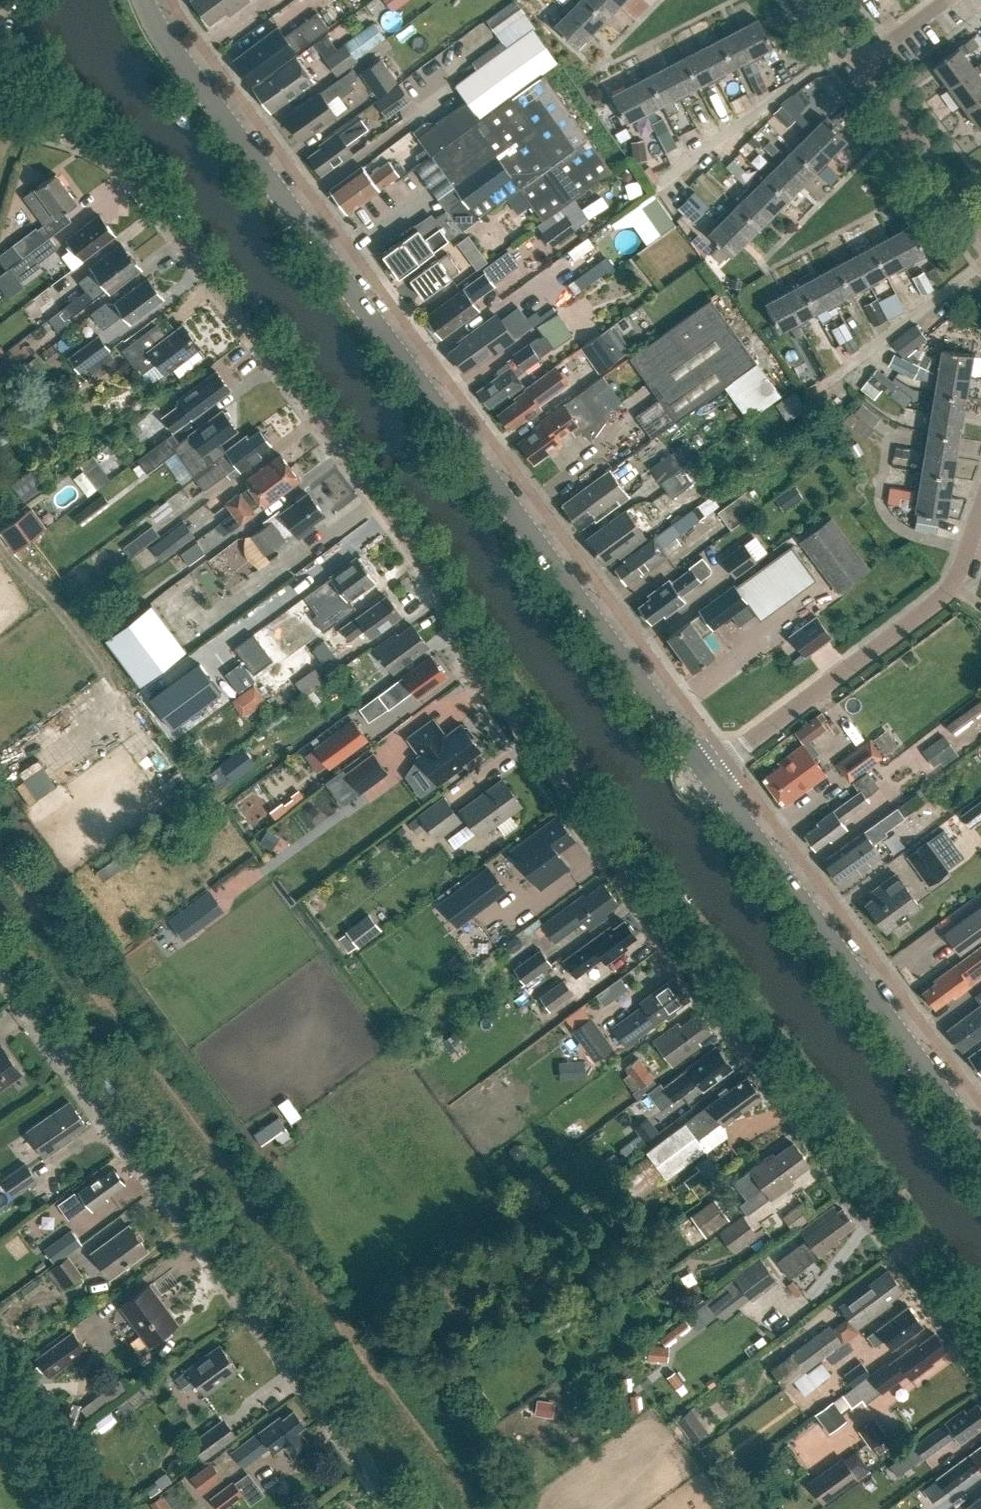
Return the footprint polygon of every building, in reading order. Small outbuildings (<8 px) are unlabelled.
[(210,23),(227,11),(230,15),(250,1),(249,0),(194,0),(210,23)] [(395,2),(392,0),(378,0),(373,5),(383,14),(395,2)] [(524,13),(515,0),(514,0),(486,20),(495,33),(524,13)] [(537,0),(520,0),(531,13),(541,5),(537,0)] [(604,17),(587,0),(578,0),(574,5),(570,1),(565,6),(590,31),(604,17)] [(615,0),(587,0),(604,17),(618,3),(615,0)] [(574,48),(590,31),(565,6),(557,14),(561,18),(552,26),(574,48)] [(233,60),(251,85),(329,28),(318,13),(286,36),(278,27),(233,60)] [(757,53),(770,47),(756,19),(735,30),(752,62),(759,58),(757,53)] [(325,35),(314,43),(324,58),(323,59),(336,76),(387,40),(374,22),(336,50),(325,35)] [(554,62),(531,29),(452,84),(465,103),(475,117),(554,62)] [(743,66),(752,62),(735,30),(718,39),(732,67),(741,62),(743,66)] [(932,65),(948,87),(974,68),(973,67),(962,53),(967,49),(969,52),(977,46),(971,37),(932,65)] [(722,72),(732,67),(718,39),(700,48),(717,80),(724,76),(722,72)] [(707,85),(717,80),(700,48),(683,57),(697,84),(705,80),(707,85)] [(273,110),(315,79),(298,56),(256,86),(273,110)] [(686,90),(697,84),(683,57),(666,66),(682,98),(689,94),(686,90)] [(360,72),(376,96),(397,81),(381,58),(360,72)] [(973,67),(974,68),(948,87),(964,108),(980,95),(980,78),(977,73),(980,70),(980,61),(973,67)] [(743,68),(757,95),(768,89),(754,62),(743,68)] [(783,84),(792,78),(783,64),(774,70),(783,84)] [(682,98),(666,66),(648,75),(662,103),(660,104),(666,116),(677,110),(673,103),(682,98)] [(351,70),(286,116),(302,139),(337,114),(328,101),(338,94),(340,97),(354,87),(351,83),(357,78),(351,70)] [(478,121),(431,156),(462,201),(475,219),(505,196),(517,212),(530,203),(542,219),(609,171),(541,75),(478,121)] [(651,108),(660,104),(662,103),(648,75),(631,84),(647,116),(653,113),(651,108)] [(377,101),(388,116),(411,99),(400,84),(377,101)] [(647,116),(631,84),(610,95),(624,122),(634,117),(637,121),(647,116)] [(800,89),(794,94),(804,106),(810,101),(800,89)] [(964,108),(978,127),(980,125),(980,95),(964,108)] [(730,100),(737,114),(746,109),(739,96),(730,100)] [(426,149),(431,156),(478,121),(475,117),(465,103),(417,137),(426,149)] [(773,113),(787,128),(795,120),(781,105),(773,113)] [(718,111),(723,122),(735,117),(729,106),(718,111)] [(309,155),(322,173),(339,161),(340,162),(354,153),(347,144),(368,129),(359,116),(328,139),(329,141),(309,155)] [(828,157),(845,140),(823,118),(813,128),(809,125),(803,131),(828,157)] [(656,134),(666,153),(677,147),(667,128),(656,134)] [(815,170),(828,157),(803,131),(796,138),(799,142),(793,148),(815,170)] [(769,140),(764,146),(772,154),(778,148),(769,140)] [(632,146),(634,162),(646,161),(644,145),(632,146)] [(801,184),(815,170),(793,148),(784,156),(781,153),(775,159),(801,184)] [(426,149),(418,154),(418,158),(421,162),(431,156),(426,149)] [(787,198),(801,184),(775,159),(768,166),(771,170),(765,176),(787,198)] [(348,211),(399,174),(390,161),(370,175),(363,165),(331,188),(348,211)] [(733,161),(726,167),(733,174),(739,167),(733,161)] [(743,171),(736,178),(747,188),(748,186),(753,181),(743,171)] [(77,203),(55,174),(24,197),(45,225),(39,230),(46,240),(71,222),(64,213),(77,203)] [(773,212),(787,198),(765,176),(756,184),(753,181),(748,186),(773,212)] [(759,225),(773,212),(748,186),(747,188),(740,195),(743,198),(737,204),(759,225)] [(680,206),(694,220),(708,205),(694,191),(680,206)] [(674,224),(652,192),(624,212),(646,244),(674,224)] [(745,239),(759,225),(737,204),(729,212),(725,209),(720,214),(745,239)] [(550,247),(575,229),(561,209),(538,225),(543,233),(541,234),(550,247)] [(399,276),(463,231),(448,211),(435,220),(440,228),(426,238),(417,225),(400,237),(402,240),(383,253),(399,276)] [(728,256),(745,239),(720,214),(712,223),(715,226),(707,234),(728,256)] [(83,262),(80,258),(112,235),(98,215),(64,239),(71,249),(61,256),(71,271),(83,262)] [(910,260),(924,253),(909,226),(888,237),(905,268),(912,264),(910,260)] [(46,240),(39,230),(37,227),(14,243),(24,256),(46,240)] [(585,237),(564,250),(571,260),(591,247),(585,237)] [(896,273),(905,268),(888,237),(871,246),(886,273),(894,269),(896,273)] [(38,264),(57,250),(49,240),(10,269),(20,282),(40,267),(38,264)] [(86,290),(131,257),(121,244),(89,268),(91,271),(78,280),(86,290)] [(875,279),(886,273),(871,246),(854,255),(870,286),(878,283),(875,279)] [(451,276),(459,270),(447,253),(439,259),(438,258),(409,279),(423,298),(452,277),(451,276)] [(861,292),(870,286),(854,255),(836,265),(851,292),(859,288),(861,292)] [(140,270),(131,257),(86,290),(61,308),(68,317),(105,289),(108,293),(140,270)] [(493,261),(483,269),(494,284),(504,276),(493,261)] [(581,275),(588,284),(606,271),(599,261),(581,275)] [(841,297),(851,292),(836,265),(819,274),(836,305),(843,302),(841,297)] [(935,285),(944,280),(935,266),(926,271),(935,285)] [(933,288),(923,271),(911,277),(921,295),(933,288)] [(473,301),(494,286),(485,274),(427,316),(442,337),(480,310),(473,301)] [(826,311),(836,305),(819,274),(802,283),(816,311),(824,306),(826,311)] [(906,291),(914,286),(908,276),(900,280),(906,291)] [(129,324),(163,299),(148,279),(114,303),(111,299),(91,313),(101,327),(121,312),(129,324)] [(731,280),(730,287),(740,288),(741,281),(731,280)] [(806,316),(816,311),(802,283),(784,293),(801,324),(808,320),(806,316)] [(523,315),(529,310),(513,289),(489,308),(495,317),(513,303),(523,315)] [(799,325),(801,324),(784,293),(764,304),(778,331),(789,325),(791,329),(799,325)] [(47,319),(60,309),(52,299),(39,309),(47,319)] [(729,381),(754,363),(708,299),(627,358),(657,399),(634,416),(650,439),(729,382),(729,381)] [(885,317),(878,302),(876,299),(864,305),(875,326),(887,320),(885,317)] [(522,386),(516,376),(524,370),(523,368),(552,347),(553,349),(572,335),(557,313),(536,326),(543,336),(538,339),(538,338),(513,356),(515,359),(497,372),(500,375),(478,391),(489,406),(507,393),(509,396),(522,386)] [(489,330),(479,337),(475,331),(459,342),(461,344),(450,352),(464,371),(475,363),(476,365),(491,355),(492,357),(515,340),(498,316),(486,325),(489,330)] [(37,328),(43,336),(55,327),(49,319),(37,328)] [(801,324),(799,325),(815,353),(823,348),(818,338),(821,336),(813,320),(809,322),(808,320),(801,324)] [(149,330),(123,349),(141,373),(157,361),(165,372),(173,367),(180,375),(193,366),(186,357),(200,347),(183,324),(158,343),(149,330)] [(916,324),(891,342),(902,357),(927,338),(916,324)] [(832,331),(839,344),(852,338),(845,325),(832,331)] [(580,348),(598,373),(619,358),(602,333),(580,348)] [(99,334),(68,357),(79,372),(110,349),(99,334)] [(968,378),(972,355),(942,350),(939,364),(935,363),(933,372),(968,378)] [(914,379),(920,366),(893,354),(887,367),(914,379)] [(538,406),(568,384),(555,366),(525,389),(525,390),(514,398),(516,401),(498,414),(500,417),(500,420),(503,425),(507,426),(508,428),(525,416),(527,419),(540,409),(538,406)] [(877,368),(868,379),(882,390),(890,396),(898,385),(877,368)] [(204,409),(229,390),(216,371),(191,390),(193,394),(162,417),(173,431),(204,408),(204,409)] [(965,397),(968,378),(933,372),(932,382),(936,382),(935,392),(965,397)] [(92,375),(69,381),(74,396),(96,390),(92,375)] [(598,395),(610,386),(603,376),(539,421),(541,425),(531,433),(531,434),(519,443),(533,462),(546,453),(548,455),(558,448),(557,446),(560,443),(557,439),(571,429),(570,428),(576,424),(582,432),(593,442),(612,414),(598,395)] [(868,379),(860,388),(874,399),(882,390),(868,379)] [(962,417),(965,397),(935,392),(933,403),(929,402),(927,411),(962,417)] [(862,404),(856,413),(874,427),(881,418),(862,404)] [(177,451),(196,477),(219,461),(217,458),(226,451),(221,443),(238,430),(230,419),(232,416),(228,411),(224,411),(222,410),(179,441),(174,433),(138,460),(147,472),(177,451)] [(875,428),(874,427),(856,413),(852,411),(844,421),(867,439),(875,428)] [(959,436),(962,417),(927,411),(925,421),(930,422),(928,431),(959,436)] [(683,430),(695,446),(714,433),(702,417),(683,430)] [(6,427),(0,432),(0,448),(14,437),(6,427)] [(256,454),(271,444),(269,441),(269,437),(266,433),(264,433),(261,429),(249,438),(247,435),(226,451),(217,458),(219,461),(196,477),(205,489),(238,465),(242,470),(255,461),(256,454)] [(955,455),(959,436),(928,431),(926,443),(922,442),(921,449),(955,455)] [(896,448),(895,456),(908,458),(909,449),(896,448)] [(952,474),(955,455),(921,449),(919,460),(923,461),(922,469),(952,474)] [(679,468),(669,454),(649,469),(659,482),(679,468)] [(255,494),(290,468),(280,455),(244,481),(250,488),(241,494),(240,493),(225,503),(233,514),(247,503),(247,501),(256,495),(255,494)] [(679,468),(659,482),(670,498),(705,472),(693,457),(679,468)] [(300,481),(290,468),(255,494),(256,495),(247,501),(247,503),(233,514),(233,515),(223,523),(230,533),(256,514),(255,513),(253,510),(261,504),(264,508),(300,481)] [(949,494),(952,474),(922,469),(920,482),(915,481),(914,488),(949,494)] [(99,489),(110,480),(103,470),(91,479),(99,489)] [(594,521),(628,496),(609,470),(561,505),(577,527),(591,517),(594,521)] [(802,497),(794,487),(785,493),(793,503),(802,497)] [(945,517),(949,494),(914,488),(912,500),(917,500),(915,512),(945,517)] [(746,490),(716,513),(729,530),(759,507),(746,490)] [(265,525),(250,536),(264,554),(284,539),(283,537),(292,530),(298,538),(314,527),(312,524),(323,515),(308,494),(281,513),(278,509),(262,521),(265,525)] [(25,496),(5,511),(10,517),(30,503),(25,496)] [(150,514),(156,522),(173,509),(167,501),(150,514)] [(662,546),(703,515),(696,506),(623,559),(624,561),(614,569),(624,582),(638,572),(640,574),(665,556),(660,548),(662,546)] [(32,508),(11,522),(26,542),(46,528),(32,508)] [(617,557),(644,537),(624,511),(585,540),(602,563),(615,554),(617,557)] [(937,517),(917,513),(914,529),(935,532),(937,517)] [(836,593),(869,568),(831,517),(797,542),(836,593)] [(152,525),(123,547),(130,557),(159,535),(152,525)] [(171,531),(151,547),(161,561),(182,545),(171,531)] [(244,532),(205,559),(223,585),(262,558),(244,532)] [(195,542),(176,551),(182,563),(201,554),(195,542)] [(743,543),(721,559),(734,577),(756,561),(743,543)] [(734,587),(755,615),(758,620),(813,579),(789,547),(734,587)] [(644,618),(647,618),(650,622),(666,609),(668,613),(683,601),(680,597),(699,583),(698,582),(710,573),(711,569),(702,557),(688,567),(689,570),(670,584),(668,581),(647,596),(650,599),(639,607),(641,610),(641,614),(644,618)] [(332,580),(320,588),(334,607),(329,610),(337,621),(355,609),(349,600),(374,583),(356,558),(330,577),(332,580)] [(713,653),(702,637),(712,630),(711,629),(730,616),(738,627),(755,615),(734,587),(733,585),(698,610),(700,613),(689,621),(689,620),(666,637),(691,670),(713,653)] [(372,636),(401,616),(387,596),(342,628),(350,640),(367,629),(372,636)] [(105,639),(139,685),(186,650),(152,604),(105,639)] [(307,626),(297,610),(287,616),(297,632),(298,631),(298,632),(302,638),(314,630),(315,631),(327,623),(321,615),(309,623),(310,624),(307,626)] [(815,617),(789,636),(804,656),(830,637),(815,617)] [(393,671),(427,646),(412,626),(394,639),(392,637),(376,648),(393,671)] [(303,639),(302,638),(298,632),(289,638),(293,645),(303,639)] [(323,662),(335,654),(326,640),(314,648),(323,662)] [(355,692),(375,678),(359,656),(339,670),(355,692)] [(418,697),(446,677),(431,657),(396,682),(379,695),(389,709),(414,691),(418,697)] [(305,695),(325,682),(316,668),(295,681),(305,695)] [(243,716),(265,701),(254,685),(232,700),(243,716)] [(946,725),(952,733),(980,712),(980,700),(946,725)] [(462,765),(481,750),(472,739),(473,735),(467,727),(463,727),(461,724),(445,735),(433,718),(407,738),(419,754),(417,756),(438,785),(463,766),(462,765)] [(329,769),(369,741),(354,719),(314,747),(329,769)] [(897,746),(886,730),(873,739),(885,755),(897,746)] [(943,735),(922,751),(934,767),(955,752),(943,735)] [(865,769),(881,757),(868,740),(835,764),(848,782),(851,779),(865,769)] [(801,792),(824,776),(801,744),(778,761),(782,766),(764,779),(780,802),(798,788),(801,792)] [(256,766),(244,749),(221,766),(233,783),(256,766)] [(373,752),(345,773),(360,794),(388,773),(373,752)] [(173,796),(189,783),(171,760),(155,772),(173,796)] [(39,764),(14,776),(49,848),(73,836),(39,764)] [(865,769),(851,779),(860,791),(864,797),(878,786),(865,769)] [(456,816),(443,799),(409,823),(417,834),(427,827),(435,839),(465,817),(479,837),(495,825),(503,837),(516,827),(508,816),(520,807),(501,781),(460,811),(461,812),(456,816)] [(868,802),(864,797),(860,791),(833,811),(832,811),(815,823),(817,825),(804,835),(814,849),(831,837),(834,837),(846,829),(841,822),(868,802)] [(916,793),(907,799),(914,809),(923,802),(916,793)] [(286,810),(297,802),(294,798),(284,806),(282,803),(269,812),(275,819),(287,811),(286,810)] [(980,819),(980,799),(960,815),(970,828),(980,819)] [(884,831),(903,817),(896,807),(823,860),(840,882),(855,871),(859,871),(881,856),(872,844),(886,834),(884,831)] [(557,853),(574,840),(557,817),(512,851),(540,888),(568,868),(557,853)] [(271,851),(279,837),(267,830),(259,843),(271,851)] [(906,855),(928,885),(949,870),(927,840),(906,855)] [(505,890),(489,868),(456,892),(472,914),(505,890)] [(882,894),(867,906),(888,933),(893,929),(895,930),(905,922),(903,920),(919,906),(895,875),(877,888),(882,894)] [(605,914),(618,904),(603,883),(585,897),(581,895),(541,926),(554,943),(583,922),(589,930),(607,917),(605,914)] [(224,913),(209,892),(168,922),(183,942),(224,913)] [(980,937),(980,906),(944,933),(959,953),(980,937)] [(358,947),(381,930),(369,914),(346,931),(348,933),(357,946),(358,947)] [(618,949),(634,938),(632,935),(632,932),(628,926),(626,926),(622,922),(611,930),(609,927),(590,942),(591,944),(566,963),(575,976),(601,957),(606,962),(620,951),(618,949)] [(935,983),(922,992),(924,995),(923,999),(927,1004),(931,1004),(933,1007),(951,994),(953,996),(956,994),(959,995),(965,991),(965,988),(980,976),(980,946),(954,966),(954,965),(933,980),(935,983)] [(540,948),(513,968),(524,983),(551,964),(540,948)] [(613,1029),(624,1045),(636,1036),(655,1022),(655,1023),(664,1016),(666,1019),(676,1012),(674,1010),(689,999),(674,978),(640,1002),(643,1007),(613,1029)] [(549,1010),(572,994),(562,980),(539,997),(549,1010)] [(596,996),(604,1006),(614,999),(606,988),(596,996)] [(974,997),(980,1005),(946,1029),(961,1050),(978,1038),(980,1036),(980,992),(974,997)] [(698,1042),(712,1031),(698,1013),(680,1027),(677,1023),(652,1041),(671,1067),(701,1045),(698,1042)] [(593,1061),(612,1047),(590,1016),(571,1030),(593,1061)] [(405,1019),(398,1024),(405,1034),(412,1029),(405,1019)] [(22,1075),(2,1047),(0,1048),(0,1091),(22,1075)] [(714,1080),(731,1068),(724,1058),(725,1055),(721,1051),(718,1050),(716,1047),(687,1068),(688,1069),(665,1086),(675,1100),(698,1083),(702,1089),(706,1087),(709,1087),(714,1084),(714,1080)] [(969,1056),(980,1072),(980,1047),(969,1056)] [(633,1092),(653,1077),(638,1058),(624,1068),(629,1075),(623,1079),(633,1092)] [(560,1080),(580,1079),(578,1061),(559,1063),(560,1080)] [(723,1124),(761,1096),(747,1077),(742,1080),(741,1078),(737,1081),(738,1083),(709,1104),(710,1105),(647,1151),(666,1177),(706,1148),(697,1136),(720,1119),(723,1124)] [(285,1122),(294,1118),(284,1098),(275,1102),(285,1122)] [(67,1137),(86,1124),(70,1102),(28,1132),(46,1157),(70,1141),(67,1137)] [(280,1118),(255,1135),(262,1145),(287,1127),(280,1118)] [(648,1118),(634,1129),(639,1135),(620,1149),(625,1156),(658,1131),(648,1118)] [(793,1143),(775,1156),(786,1171),(746,1200),(739,1205),(746,1215),(770,1198),(770,1199),(794,1181),(791,1178),(809,1165),(793,1143)] [(786,1171),(775,1156),(773,1153),(749,1170),(733,1182),(746,1200),(786,1171)] [(14,1198),(38,1181),(25,1163),(1,1180),(14,1198)] [(108,1196),(125,1184),(114,1170),(100,1180),(98,1178),(79,1192),(80,1194),(77,1196),(75,1192),(59,1204),(69,1218),(89,1204),(94,1210),(110,1199),(108,1196)] [(705,1237),(729,1220),(714,1199),(690,1216),(705,1237)] [(797,1206),(782,1217),(793,1231),(807,1220),(797,1206)] [(836,1238),(854,1225),(842,1209),(837,1212),(833,1207),(801,1231),(808,1240),(778,1262),(789,1277),(838,1242),(836,1238)] [(756,1235),(743,1216),(719,1233),(733,1252),(756,1235)] [(147,1250),(129,1225),(92,1253),(110,1278),(147,1250)] [(55,1265),(83,1245),(72,1230),(45,1250),(55,1265)] [(82,1275),(68,1256),(47,1272),(62,1291),(82,1275)] [(778,1281),(761,1259),(734,1279),(751,1301),(778,1281)] [(848,1317),(832,1329),(843,1343),(858,1332),(856,1329),(891,1303),(888,1300),(902,1290),(888,1271),(840,1306),(848,1317)] [(28,1299),(44,1287),(37,1278),(21,1290),(28,1299)] [(149,1345),(178,1324),(150,1286),(121,1307),(149,1345)] [(696,1330),(715,1316),(706,1303),(687,1317),(696,1330)] [(892,1347),(922,1325),(908,1305),(877,1327),(878,1328),(867,1335),(875,1346),(886,1339),(892,1347)] [(648,1338),(657,1332),(651,1325),(642,1331),(648,1338)] [(829,1325),(770,1368),(784,1387),(843,1343),(832,1329),(829,1325)] [(672,1342),(683,1333),(678,1328),(667,1336),(672,1342)] [(49,1377),(87,1350),(72,1330),(35,1358),(49,1377)] [(918,1344),(887,1366),(886,1364),(843,1395),(852,1407),(862,1400),(864,1404),(880,1392),(876,1387),(893,1376),(894,1378),(905,1370),(910,1378),(928,1365),(930,1361),(945,1350),(934,1335),(919,1346),(918,1344)] [(668,1363),(670,1347),(649,1345),(647,1361),(668,1363)] [(205,1394),(238,1371),(220,1346),(175,1378),(182,1387),(194,1379),(205,1394)] [(869,1374),(860,1362),(843,1374),(852,1387),(869,1374)] [(829,1376),(821,1364),(806,1374),(815,1386),(829,1376)] [(101,1379),(99,1385),(107,1389),(110,1383),(101,1379)] [(54,1429),(37,1441),(48,1457),(66,1444),(68,1442),(69,1441),(69,1440),(70,1440),(70,1439),(70,1438),(71,1437),(72,1435),(72,1434),(73,1433),(81,1407),(63,1401),(54,1429)] [(843,1416),(833,1403),(815,1415),(825,1429),(843,1416)] [(972,1429),(980,1423),(980,1406),(979,1406),(977,1403),(966,1411),(964,1408),(945,1422),(914,1445),(923,1458),(931,1452),(954,1435),(959,1442),(974,1431),(972,1429)] [(676,1420),(693,1442),(707,1431),(691,1409),(676,1420)] [(298,1429),(304,1424),(293,1410),(282,1418),(280,1415),(260,1430),(234,1450),(244,1464),(271,1445),(275,1450),(284,1443),(294,1457),(310,1445),(298,1429)] [(203,1460),(236,1435),(223,1418),(190,1443),(203,1460)] [(875,1419),(859,1431),(870,1446),(886,1434),(875,1419)] [(937,1479),(935,1477),(928,1483),(937,1496),(945,1490),(947,1492),(980,1466),(980,1467),(980,1446),(937,1479)] [(842,1457),(807,1482),(822,1503),(857,1478),(857,1477),(868,1469),(855,1451),(844,1459),(842,1457)] [(202,1494),(222,1478),(211,1462),(190,1478),(202,1494)] [(862,1483),(867,1491),(877,1483),(872,1476),(862,1483)] [(141,1503),(162,1488),(157,1481),(136,1496),(141,1503)] [(243,1495),(233,1481),(210,1499),(217,1508),(225,1508),(243,1495)] [(160,1496),(150,1503),(154,1508),(169,1508),(160,1496)] [(967,1506),(969,1508),(980,1508),(980,1496),(967,1506)]
